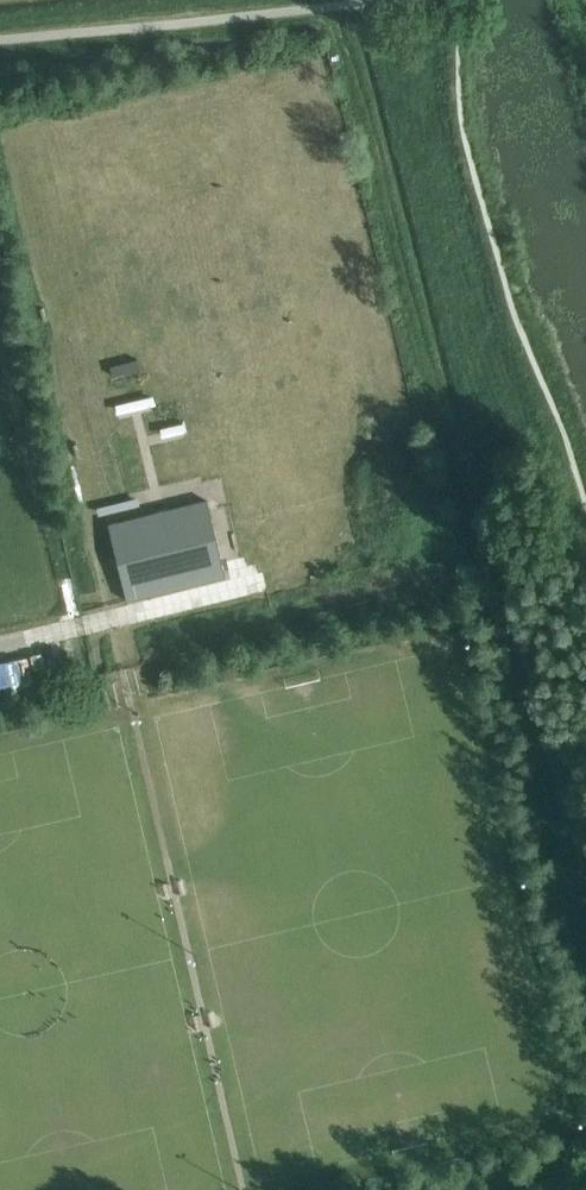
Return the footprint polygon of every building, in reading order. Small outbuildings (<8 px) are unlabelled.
[(226,576),(207,500),(109,524),(116,555),(120,569),(127,600),(226,576)]
